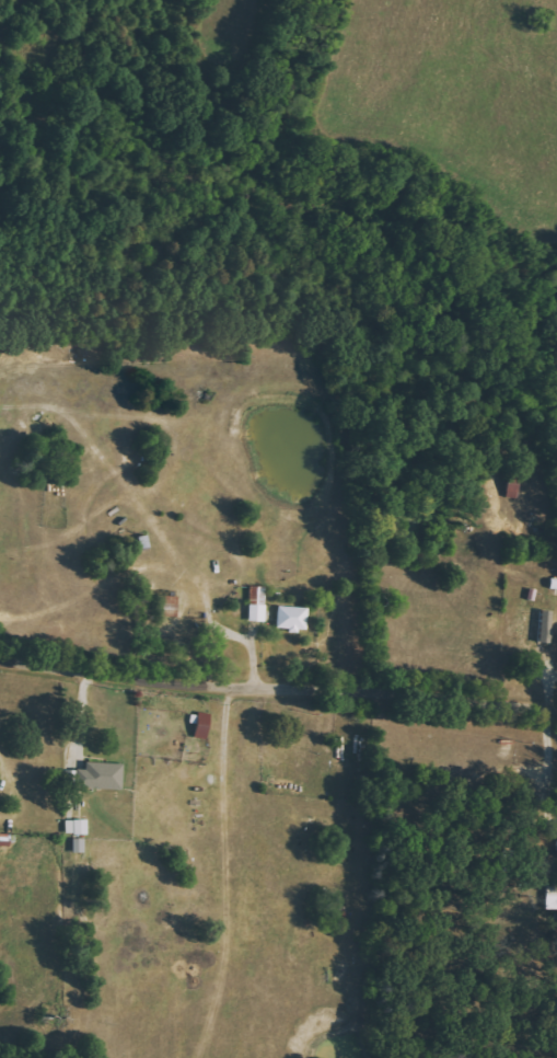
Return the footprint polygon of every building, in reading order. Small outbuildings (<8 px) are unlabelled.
[(266,586),(250,586),(249,621),(265,621),(266,586)] [(157,617),(178,617),(179,596),(158,596),(157,617)] [(277,630),(307,631),(308,607),(278,607),(277,630)] [(550,643),(552,611),(541,610),(539,642),(550,643)] [(524,669),(536,676),(543,665),(531,657),(524,669)] [(195,737),(208,738),(210,713),(198,712),(195,737)] [(123,790),(124,764),(86,762),(86,770),(72,769),(71,788),(123,790)] [(74,835),(87,835),(88,820),(74,820),(74,835)] [(9,846),(9,833),(0,833),(0,846),(9,846)] [(85,839),(73,839),(74,853),(86,853),(85,839)]
